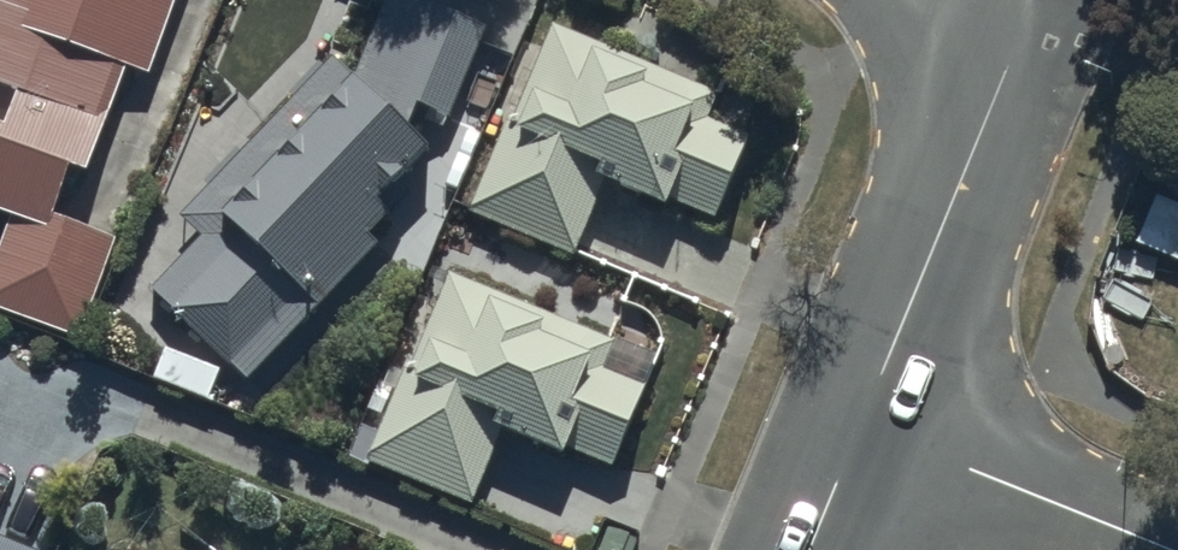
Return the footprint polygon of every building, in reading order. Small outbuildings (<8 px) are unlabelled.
[(0,236),(0,310),(83,340),(119,238),(51,214),(70,160),(88,166),(124,63),(150,73),(176,0),(0,0),(0,209),(8,212),(0,236)] [(148,299),(240,376),(390,238),(376,223),(395,205),(380,189),(430,143),(480,26),(419,0),(382,0),(354,67),(332,58),(177,218),(200,238),(148,299)] [(549,17),(469,205),(571,250),(601,176),(661,202),(667,194),(714,213),(747,130),(709,112),(717,85),(549,17)] [(448,263),(367,453),(470,497),(502,422),(558,451),(561,439),(617,460),(646,385),(602,362),(612,332),(448,263)] [(40,539),(0,524),(0,549),(36,549),(40,539)]
